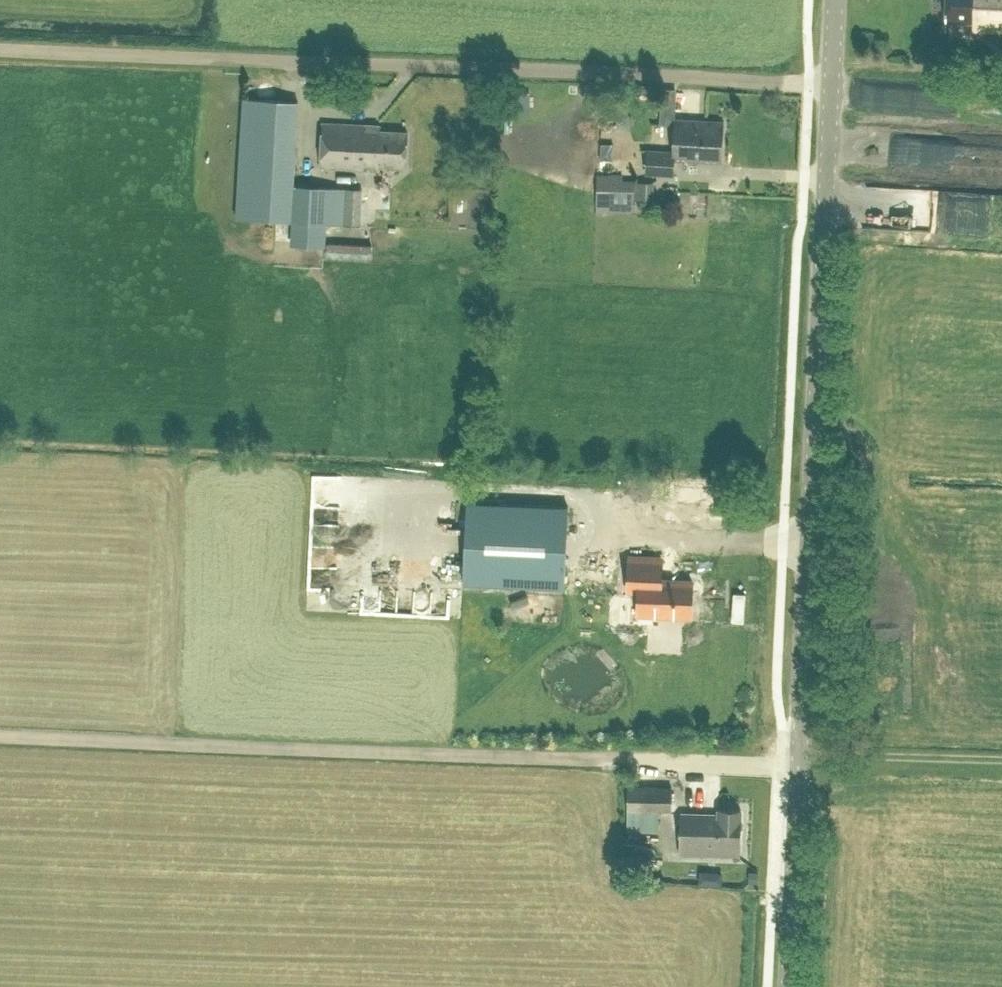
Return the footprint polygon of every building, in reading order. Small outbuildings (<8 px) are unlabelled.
[(945,20),(974,21),(973,29),(1001,30),(1001,0),(946,0),(945,20)] [(345,205),(347,188),(292,184),(297,101),(243,98),(236,216),(291,220),(291,244),(325,247),(326,222),(344,223),(345,205)] [(722,120),(675,118),(676,102),(664,101),(663,124),(673,124),(672,150),(647,149),(646,174),(673,175),(674,159),(720,161),(722,120)] [(375,164),(403,165),(405,132),(376,130),(377,125),(323,123),(321,165),(375,167),(375,164)] [(631,203),(632,183),(622,183),(622,175),(610,174),(610,203),(631,203)] [(683,176),(682,197),(710,198),(710,176),(683,176)] [(635,181),(634,199),(653,200),(654,181),(635,181)] [(346,203),(345,216),(358,218),(359,204),(346,203)] [(467,501),(463,582),(564,587),(568,506),(467,501)] [(630,556),(628,589),(639,590),(638,613),(691,616),(692,580),(661,579),(661,557),(630,556)] [(671,811),(672,785),(626,784),(626,810),(671,811)] [(739,855),(741,809),(717,808),(717,814),(681,812),(679,852),(739,855)]
